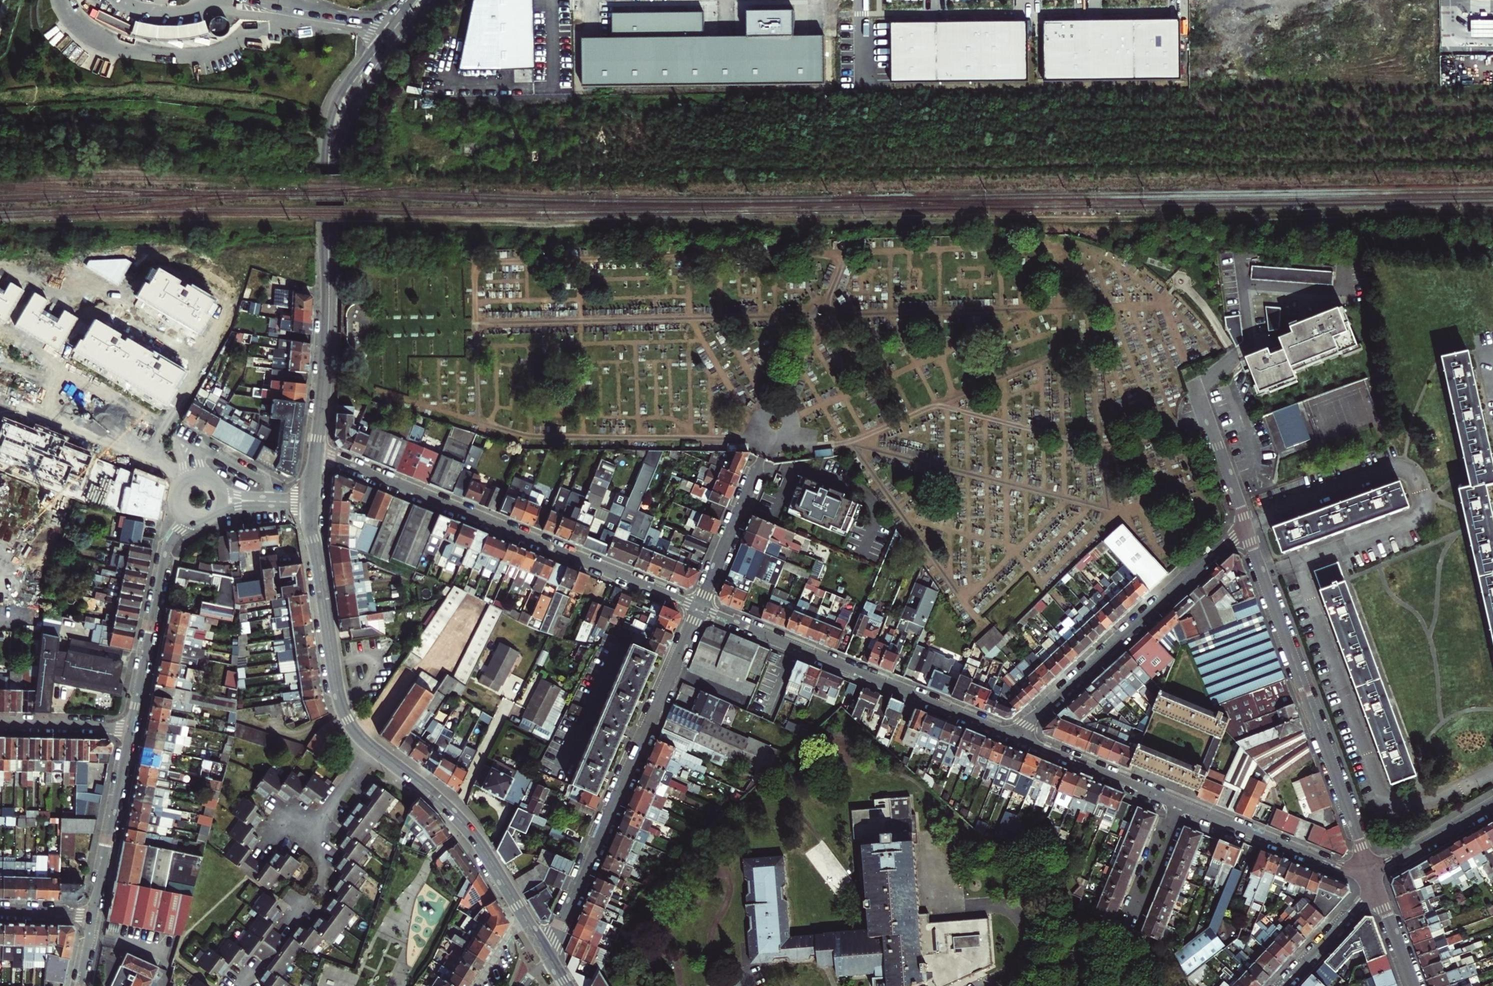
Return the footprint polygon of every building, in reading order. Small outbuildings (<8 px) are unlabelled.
[(454,68),(531,67),(531,0),(469,0),(454,68)] [(582,39),(582,87),(824,85),(823,36),(793,37),(793,11),(746,12),(747,37),(703,38),(703,12),(612,13),(612,39),(582,39)] [(98,12),(94,20),(130,37),(133,28),(98,12)] [(225,19),(221,18),(216,18),(212,20),(210,23),(208,26),(208,30),(211,34),(213,37),(217,38),(222,38),(225,37),(228,34),(229,30),(229,25),(228,22),(225,19)] [(1179,20),(1044,22),(1044,82),(1180,81),(1179,20)] [(1471,21),(1471,31),(1471,39),(1492,39),(1492,21),(1484,21),(1471,21)] [(1027,22),(891,24),(892,84),(1028,81),(1027,22)] [(209,37),(205,24),(192,27),(178,29),(162,29),(148,27),(136,24),(131,37),(140,40),(150,41),(164,43),(179,43),(195,41),(209,37)] [(1329,266),(1248,261),(1247,274),(1328,280),(1329,266)] [(217,304),(156,268),(134,306),(195,342),(217,304)] [(25,290),(11,282),(4,294),(0,292),(0,319),(5,322),(25,290)] [(282,309),(311,314),(312,308),(312,305),(312,301),(309,297),(275,291),(273,307),(274,307),(282,309)] [(58,350),(77,318),(63,310),(56,322),(41,313),(48,300),(33,292),(14,326),(58,350)] [(1282,306),(1263,304),(1266,329),(1276,328),(1277,328),(1282,306)] [(1296,379),(1292,370),(1337,351),(1356,344),(1347,320),(1343,322),(1336,307),(1289,326),(1291,332),(1278,337),(1280,344),(1268,349),(1267,348),(1244,357),(1258,392),(1267,388),(1269,391),(1296,379)] [(1240,335),(1237,308),(1222,311),(1224,320),(1233,342),(1240,335)] [(275,317),(274,321),(310,326),(311,320),(311,314),(282,309),(281,319),(275,317)] [(182,373),(94,320),(72,357),(160,410),(182,373)] [(310,326),(274,321),(272,332),(309,337),(310,332),(310,326)] [(358,338),(346,339),(347,346),(359,345),(358,338)] [(309,347),(282,343),(281,352),(308,356),(308,353),(308,351),(309,347)] [(308,356),(281,352),(273,351),(271,361),(286,363),(307,365),(307,360),(308,356)] [(1489,512),(1491,511),(1491,508),(1490,504),(1488,505),(1484,487),(1492,485),(1492,475),(1491,467),(1492,466),(1492,463),(1492,462),(1492,458),(1489,459),(1481,423),(1484,423),(1483,419),(1483,416),(1480,416),(1472,381),(1474,380),(1474,376),(1473,373),(1470,374),(1467,356),(1444,361),(1472,490),(1461,493),(1468,525),(1492,636),(1492,529),(1489,512)] [(278,371),(286,372),(306,374),(306,369),(307,365),(286,363),(285,368),(278,367),(278,371)] [(258,387),(258,390),(304,396),(304,391),(304,389),(305,386),(285,384),(286,379),(286,372),(278,371),(264,370),(261,387),(258,387)] [(286,372),(286,379),(305,380),(306,378),(306,374),(286,372)] [(304,396),(258,390),(258,392),(261,393),(260,399),(271,401),(302,405),(303,401),(304,396)] [(186,426),(191,428),(204,405),(195,399),(182,423),(186,426)] [(302,405),(271,401),(268,420),(282,422),(279,450),(296,451),(298,436),(301,412),(302,405)] [(356,458),(360,460),(381,407),(369,403),(360,401),(358,404),(360,410),(365,412),(362,422),(349,455),(356,458)] [(200,433),(213,410),(204,405),(191,428),(196,431),(200,433)] [(1297,406),(1273,414),(1285,451),(1298,446),(1310,442),(1297,406)] [(377,466),(398,413),(381,407),(360,460),(377,466)] [(344,453),(349,455),(362,422),(352,420),(353,410),(336,408),(333,443),(337,450),(344,453)] [(222,415),(213,410),(200,433),(205,436),(209,438),(222,415)] [(222,415),(209,438),(214,441),(218,443),(231,420),(224,416),(226,414),(223,412),(222,415)] [(398,413),(377,466),(393,473),(416,418),(398,413)] [(244,458),(260,428),(256,425),(258,415),(255,415),(247,429),(235,453),(240,456),(244,458)] [(167,479),(4,417),(0,427),(0,470),(120,514),(157,522),(167,479)] [(428,422),(416,418),(393,473),(399,475),(405,478),(417,449),(428,422)] [(222,446),(227,448),(241,422),(239,421),(237,424),(231,420),(218,443),(222,446)] [(235,453),(247,429),(242,426),(244,423),(241,422),(227,448),(230,450),(235,453)] [(262,447),(270,432),(260,428),(244,458),(249,461),(254,463),(262,447)] [(487,441),(475,437),(451,429),(439,458),(432,474),(427,487),(432,489),(438,491),(441,493),(449,496),(462,501),(472,476),(487,441)] [(294,466),(296,451),(279,450),(279,456),(262,447),(254,463),(286,481),(292,475),(294,466)] [(713,456),(722,456),(733,456),(733,448),(703,447),(703,456),(713,456)] [(744,448),(733,448),(733,456),(744,456),(744,448)] [(439,458),(417,449),(405,478),(418,483),(427,487),(432,474),(439,458)] [(659,457),(673,463),(676,455),(646,455),(643,460),(626,502),(623,510),(617,525),(628,529),(622,544),(625,545),(638,550),(639,549),(625,544),(627,537),(641,543),(646,532),(650,521),(636,514),(659,457)] [(676,455),(701,465),(736,479),(739,470),(744,456),(733,456),(722,456),(719,464),(711,461),(713,456),(703,456),(676,455)] [(613,469),(599,463),(595,473),(594,474),(608,479),(613,469)] [(736,479),(701,465),(696,477),(698,478),(731,491),(733,485),(736,479)] [(603,492),(608,479),(594,474),(589,487),(603,492)] [(349,495),(353,483),(336,476),(331,480),(330,496),(330,503),(341,504),(341,493),(349,495)] [(469,504),(475,507),(483,489),(476,486),(479,479),(472,476),(462,501),(469,504)] [(694,489),(726,502),(728,498),(731,491),(698,478),(694,489)] [(852,520),(855,522),(861,508),(842,501),(844,497),(829,491),(828,494),(821,492),(823,488),(797,478),(791,492),(795,494),(790,506),(786,515),(844,539),(852,520)] [(349,495),(346,500),(358,505),(365,488),(360,486),(353,483),(349,495)] [(680,483),(676,493),(710,506),(704,521),(717,526),(721,514),(726,502),(694,489),(680,483)] [(1409,507),(1401,484),(1384,490),(1383,488),(1379,489),(1376,490),(1377,492),(1342,504),(1341,502),(1339,502),(1334,504),(1335,507),(1300,519),(1299,516),(1296,517),(1292,518),(1293,521),(1275,527),(1282,550),(1409,507)] [(484,490),(483,489),(475,507),(485,511),(493,514),(501,493),(486,487),(484,490)] [(586,510),(595,513),(603,492),(589,487),(582,504),(587,506),(586,510)] [(358,505),(357,509),(355,514),(354,517),(366,517),(369,512),(377,493),(371,490),(365,488),(358,505)] [(520,502),(524,492),(519,490),(514,500),(520,502)] [(546,536),(552,538),(569,496),(557,491),(545,519),(539,533),(546,536)] [(508,520),(517,524),(530,494),(524,492),(520,502),(514,500),(506,496),(498,516),(508,520)] [(559,541),(566,544),(581,507),(582,505),(571,501),(574,494),(571,492),(569,496),(552,538),(559,541)] [(363,525),(360,534),(356,542),(352,553),(357,554),(359,554),(368,557),(369,557),(370,555),(368,554),(390,498),(383,495),(377,493),(369,512),(366,517),(363,525)] [(523,526),(529,529),(537,509),(532,507),(536,497),(530,494),(517,524),(523,526)] [(532,507),(537,509),(542,499),(536,497),(532,507)] [(611,505),(623,510),(626,502),(614,497),(611,505)] [(385,518),(370,555),(369,557),(387,564),(389,561),(411,507),(402,503),(393,500),(387,513),(389,513),(387,518),(385,518)] [(329,510),(329,515),(348,516),(348,508),(348,505),(344,505),(341,504),(330,503),(329,510)] [(78,505),(76,513),(86,515),(88,508),(78,505)] [(597,556),(603,559),(617,525),(623,510),(611,505),(610,505),(612,506),(607,518),(601,532),(598,531),(589,553),(597,556)] [(411,507),(389,561),(414,571),(422,553),(437,517),(424,512),(411,507)] [(580,550),(595,513),(586,510),(581,507),(566,544),(573,547),(580,550)] [(539,533),(545,519),(538,516),(540,510),(537,509),(529,529),(535,531),(539,533)] [(595,513),(580,550),(589,553),(598,531),(601,532),(607,518),(595,513)] [(704,521),(684,513),(680,522),(686,525),(685,527),(690,529),(686,539),(708,548),(712,536),(717,526),(704,521)] [(329,521),(329,526),(347,527),(352,530),(352,525),(363,525),(366,517),(354,517),(348,516),(329,515),(329,521)] [(437,517),(422,553),(434,558),(440,542),(448,522),(442,520),(437,517)] [(748,527),(745,534),(782,549),(799,556),(803,547),(794,543),(796,537),(751,519),(748,527)] [(129,547),(151,552),(152,546),(153,542),(141,539),(143,526),(134,524),(124,521),(120,520),(119,522),(118,528),(122,530),(119,545),(129,547)] [(442,570),(444,564),(459,526),(454,524),(448,522),(440,542),(434,558),(431,565),(442,570)] [(1157,584),(1163,579),(1168,575),(1136,539),(1122,523),(1101,542),(1107,549),(1123,565),(1148,592),(1157,584)] [(617,565),(625,545),(622,544),(628,529),(617,525),(603,559),(611,562),(617,565)] [(346,540),(347,527),(329,526),(328,533),(328,538),(346,540)] [(459,526),(444,564),(451,567),(449,571),(456,574),(460,566),(474,533),(466,529),(459,526)] [(255,531),(257,550),(276,547),(274,530),(265,530),(255,531)] [(667,532),(661,530),(658,537),(653,550),(659,553),(667,532)] [(246,532),(235,533),(238,560),(239,567),(240,573),(240,575),(244,574),(244,569),(246,569),(245,554),(257,553),(257,550),(255,531),(246,532)] [(637,573),(642,575),(653,550),(658,537),(646,532),(641,543),(639,549),(638,550),(630,570),(637,573)] [(226,534),(226,536),(229,561),(238,560),(235,533),(231,534),(226,534)] [(474,533),(460,566),(471,571),(485,537),(478,534),(474,533)] [(782,549),(745,534),(743,539),(740,547),(764,557),(776,562),(782,549)] [(229,561),(226,536),(221,537),(218,537),(220,562),(229,561)] [(484,569),(495,541),(489,539),(485,537),(471,571),(477,574),(479,567),(484,569)] [(346,540),(328,538),(328,543),(327,548),(346,551),(346,540)] [(686,539),(684,539),(680,548),(692,553),(690,558),(702,563),(705,555),(708,548),(686,539)] [(349,540),(346,540),(346,551),(352,553),(356,542),(349,540)] [(501,544),(495,541),(484,569),(483,571),(493,575),(494,573),(506,545),(501,544)] [(1107,549),(1101,542),(1095,547),(1101,554),(1107,549)] [(501,565),(506,568),(514,549),(510,547),(506,545),(494,573),(498,574),(501,565)] [(625,545),(617,565),(624,568),(630,570),(638,550),(625,545)] [(151,552),(129,547),(128,552),(116,550),(114,557),(149,564),(150,558),(151,552)] [(754,581),(764,557),(740,547),(735,560),(729,573),(753,582),(754,581)] [(1094,561),(1101,554),(1095,547),(1087,554),(1092,558),(1094,561)] [(329,557),(330,566),(361,562),(361,564),(368,564),(366,558),(358,559),(357,554),(352,553),(346,551),(327,548),(329,557)] [(510,570),(516,572),(524,553),(519,551),(514,549),(506,568),(503,576),(507,578),(510,570)] [(648,578),(654,580),(664,555),(659,553),(653,550),(642,575),(648,578)] [(524,553),(516,572),(508,594),(516,598),(522,584),(533,557),(528,555),(524,553)] [(1085,565),(1092,558),(1087,554),(1081,560),(1085,565)] [(1231,571),(1234,580),(1246,576),(1239,555),(1236,555),(1233,554),(1219,567),(1226,575),(1231,571)] [(660,582),(665,585),(675,559),(664,555),(654,580),(660,582)] [(914,555),(909,565),(920,570),(921,566),(914,555)] [(149,564),(114,557),(112,557),(110,568),(118,569),(146,575),(148,569),(149,564)] [(533,557),(522,584),(526,586),(529,577),(534,579),(542,560),(537,558),(533,557)] [(764,557),(754,581),(763,585),(775,589),(782,572),(784,566),(776,562),(764,557)] [(687,564),(677,589),(684,592),(687,591),(690,590),(702,563),(690,558),(687,564)] [(671,587),(677,589),(687,564),(675,559),(665,585),(671,587)] [(542,560),(534,579),(531,588),(534,589),(538,580),(544,583),(551,564),(546,562),(542,560)] [(1078,573),(1085,565),(1081,560),(1073,568),(1077,572),(1078,573)] [(398,569),(413,574),(414,571),(389,561),(387,564),(398,569)] [(1365,712),(1380,753),(1378,754),(1379,757),(1380,761),(1383,760),(1390,781),(1414,773),(1345,582),(1338,561),(1314,570),(1322,590),(1328,608),(1326,609),(1326,611),(1328,615),(1331,615),(1345,656),(1343,657),(1344,661),(1345,664),(1348,663),(1363,705),(1361,706),(1362,709),(1363,713),(1365,712)] [(361,562),(330,566),(331,572),(331,576),(362,573),(361,564),(361,562)] [(557,566),(551,564),(544,583),(543,584),(555,589),(564,569),(557,566)] [(209,565),(207,574),(231,579),(230,573),(230,572),(224,572),(224,567),(209,565)] [(1120,576),(1140,598),(1144,595),(1148,592),(1123,565),(1116,571),(1120,576)] [(293,578),(302,577),(302,572),(301,566),(286,568),(287,579),(293,578)] [(784,566),(782,572),(795,577),(797,571),(784,566)] [(1210,575),(1222,589),(1226,586),(1232,582),(1226,575),(1219,567),(1214,572),(1210,575)] [(283,579),(287,579),(286,568),(274,570),(274,574),(277,574),(277,577),(280,577),(282,577),(283,579)] [(1070,578),(1077,572),(1073,568),(1066,574),(1070,578)] [(102,578),(110,580),(144,587),(145,580),(146,575),(118,569),(117,574),(103,572),(102,578)] [(199,619),(220,623),(230,626),(233,604),(231,582),(231,579),(207,574),(202,574),(177,569),(175,579),(174,587),(184,590),(186,582),(218,589),(215,607),(202,604),(199,618),(199,619)] [(541,623),(538,631),(548,635),(559,640),(585,578),(568,571),(564,569),(555,589),(541,623)] [(274,570),(260,572),(260,579),(261,582),(270,581),(271,580),(272,578),(271,575),(274,574),(274,570)] [(797,571),(795,577),(806,582),(808,576),(797,571)] [(1137,601),(1140,598),(1120,576),(1116,571),(1109,578),(1113,582),(1134,605),(1137,601)] [(231,582),(240,581),(240,575),(240,573),(237,573),(230,573),(231,579),(231,582)] [(362,573),(331,576),(332,582),(333,588),(364,585),(362,573)] [(748,595),(752,584),(753,582),(729,573),(719,601),(719,604),(720,607),(739,615),(748,595)] [(1059,581),(1062,585),(1070,578),(1066,574),(1059,581)] [(908,635),(910,631),(921,603),(931,580),(921,576),(918,575),(913,587),(925,591),(920,603),(909,598),(897,628),(896,630),(903,633),(908,635)] [(1179,621),(1188,645),(1211,705),(1284,679),(1254,597),(1236,603),(1227,594),(1224,591),(1222,589),(1210,575),(1196,589),(1187,597),(1175,609),(1179,621)] [(1224,591),(1227,594),(1250,587),(1248,581),(1246,576),(1234,580),(1232,582),(1226,586),(1228,589),(1224,591)] [(294,587),(304,586),(303,581),(302,577),(293,578),(294,582),(294,587)] [(1131,608),(1134,605),(1113,582),(1110,585),(1103,577),(1099,580),(1104,585),(1127,611),(1131,608)] [(144,587),(110,580),(109,586),(120,588),(119,594),(141,599),(143,593),(144,587)] [(915,632),(920,635),(938,591),(931,580),(921,603),(910,631),(915,632)] [(240,581),(231,582),(233,604),(238,606),(263,602),(262,592),(261,583),(241,586),(240,581)] [(270,586),(270,581),(261,582),(261,583),(262,592),(271,590),(270,586)] [(1123,614),(1127,611),(1104,585),(1100,589),(1095,584),(1092,588),(1096,592),(1119,618),(1123,614)] [(333,593),(334,599),(355,597),(354,590),(364,588),(364,585),(333,588),(333,593)] [(289,588),(290,599),(305,597),(305,594),(305,592),(304,586),(294,587),(289,588)] [(1250,587),(1227,594),(1236,603),(1254,597),(1252,593),(1250,587)] [(277,600),(290,599),(289,588),(287,588),(285,588),(285,592),(279,592),(280,596),(277,597),(277,600)] [(463,594),(464,595),(472,599),(474,593),(464,588),(461,594),(463,594)] [(616,604),(619,597),(621,592),(613,589),(608,601),(616,604)] [(263,602),(271,601),(277,600),(277,597),(274,597),(274,593),(273,592),(271,590),(262,592),(263,602)] [(449,594),(445,600),(454,597),(463,594),(461,594),(452,590),(449,594)] [(825,594),(815,590),(813,597),(822,601),(825,594)] [(141,599),(119,594),(107,592),(105,603),(139,610),(140,605),(141,599)] [(787,597),(774,592),(771,599),(775,601),(772,609),(781,612),(787,597)] [(1089,599),(1112,624),(1117,620),(1119,618),(1096,592),(1089,599)] [(454,597),(445,600),(440,607),(436,613),(433,618),(428,624),(424,631),(420,637),(416,642),(412,649),(408,654),(406,656),(399,667),(408,673),(419,662),(423,657),(427,650),(431,645),(435,639),(440,632),(444,626),(448,620),(451,614),(456,607),(460,601),(464,595),(463,594),(454,597)] [(335,606),(336,610),(367,607),(366,596),(355,597),(334,599),(335,606)] [(548,600),(538,596),(525,627),(527,628),(538,631),(541,623),(539,622),(548,600)] [(1110,627),(1112,624),(1089,599),(1087,601),(1082,596),(1078,601),(1085,608),(1106,630),(1110,627)] [(272,611),(279,610),(307,606),(306,601),(305,597),(290,599),(277,600),(271,601),(272,611)] [(620,624),(622,618),(627,607),(630,602),(624,599),(619,597),(616,604),(611,615),(607,626),(617,630),(620,624)] [(1043,603),(1046,606),(1051,601),(1048,598),(1043,603)] [(1038,614),(1045,607),(1039,601),(1032,607),(1038,614)] [(106,610),(105,616),(137,622),(138,616),(139,610),(105,603),(98,602),(97,609),(106,610)] [(634,607),(633,610),(641,613),(649,617),(675,628),(678,620),(677,617),(676,615),(653,606),(645,602),(642,610),(634,607)] [(866,602),(853,634),(861,637),(862,634),(865,635),(874,639),(882,619),(872,614),(876,607),(866,602)] [(1075,604),(1071,607),(1073,609),(1078,615),(1099,637),(1102,634),(1106,630),(1085,608),(1082,611),(1075,604)] [(791,636),(796,638),(808,609),(797,605),(792,617),(785,633),(791,636)] [(274,620),(281,619),(308,615),(308,611),(307,606),(279,610),(280,616),(273,616),(274,620)] [(471,640),(468,647),(465,654),(462,660),(458,667),(454,674),(451,681),(456,683),(464,688),(467,681),(470,674),(474,667),(477,661),(481,654),(484,647),(487,641),(490,634),(494,628),(497,621),(500,614),(499,614),(490,608),(488,606),(485,614),(481,621),(478,627),(475,634),(471,640)] [(585,645),(592,629),(600,610),(595,608),(591,606),(583,626),(586,628),(582,638),(576,635),(573,642),(585,645)] [(367,607),(336,610),(337,617),(338,622),(368,618),(367,607)] [(774,629),(781,612),(772,609),(767,607),(761,623),(768,626),(774,629)] [(1032,620),(1038,614),(1032,607),(1026,614),(1032,620)] [(502,608),(499,614),(500,614),(508,618),(510,612),(502,608)] [(801,640),(806,642),(816,616),(818,613),(808,609),(796,638),(801,640)] [(1075,617),(1078,615),(1073,609),(1070,612),(1071,614),(1072,613),(1075,617)] [(1182,647),(1188,645),(1179,621),(1175,609),(1174,609),(1171,612),(1167,615),(1173,628),(1176,634),(1182,647)] [(607,626),(611,615),(604,611),(601,610),(593,630),(592,629),(585,645),(593,646),(594,642),(596,637),(601,639),(602,636),(604,631),(607,626)] [(761,622),(763,615),(751,610),(749,617),(761,622)] [(1068,618),(1092,644),(1096,640),(1099,637),(1078,615),(1075,617),(1072,613),(1071,614),(1070,612),(1069,613),(1067,610),(1064,613),(1068,618)] [(167,619),(166,625),(211,635),(212,635),(214,627),(219,628),(220,623),(199,619),(199,618),(169,611),(167,619)] [(792,617),(781,612),(774,629),(780,631),(785,633),(792,617)] [(641,613),(639,619),(647,623),(649,617),(641,613)] [(1024,627),(1032,620),(1026,614),(1018,621),(1024,627)] [(102,615),(100,627),(134,634),(136,628),(137,622),(105,616),(102,615)] [(247,666),(246,633),(248,633),(248,615),(238,615),(239,647),(231,647),(231,667),(247,666)] [(281,619),(282,625),(289,624),(290,630),(310,627),(309,620),(308,615),(281,619)] [(815,645),(826,617),(823,615),(821,618),(816,616),(806,642),(811,644),(815,645)] [(1167,615),(1162,620),(1156,626),(1149,632),(1162,646),(1166,643),(1170,647),(1172,644),(1174,642),(1171,638),(1176,634),(1173,628),(1167,615)] [(134,634),(100,627),(43,616),(41,636),(59,639),(73,642),(74,642),(76,630),(93,632),(92,639),(100,640),(98,647),(116,651),(130,654),(132,645),(134,634)] [(340,634),(350,633),(370,630),(382,637),(379,623),(383,622),(382,616),(368,618),(338,622),(339,629),(340,634)] [(636,624),(638,625),(670,639),(672,634),(675,628),(649,617),(647,623),(639,619),(636,624)] [(820,647),(825,650),(835,623),(837,621),(826,617),(815,645),(820,647)] [(1065,628),(1085,650),(1089,646),(1092,644),(1068,618),(1061,624),(1065,628)] [(636,624),(625,619),(622,626),(635,631),(638,625),(636,624)] [(835,623),(825,650),(830,652),(834,654),(846,625),(843,623),(841,626),(835,623)] [(617,630),(619,631),(665,651),(668,645),(670,639),(638,625),(635,631),(622,626),(620,624),(617,630)] [(165,629),(164,635),(202,643),(203,639),(210,640),(211,635),(166,625),(165,629)] [(769,650),(757,645),(745,640),(711,626),(708,627),(705,628),(692,658),(687,668),(693,671),(700,674),(707,677),(714,680),(721,683),(727,686),(735,689),(742,692),(750,696),(765,660),(768,652),(769,650)] [(880,669),(888,650),(897,628),(892,626),(891,629),(884,626),(874,650),(868,664),(873,666),(880,669)] [(974,644),(982,656),(993,645),(1001,637),(1002,636),(993,626),(974,644)] [(277,639),(277,642),(312,638),(311,635),(311,631),(310,627),(290,630),(282,631),(283,638),(277,639)] [(1058,635),(1078,657),(1082,653),(1085,650),(1065,628),(1058,635)] [(1010,629),(1007,632),(1017,642),(1020,640),(1010,629)] [(350,637),(350,642),(382,637),(370,630),(350,633),(350,637)] [(1074,660),(1078,657),(1058,635),(1053,630),(1050,633),(1049,632),(1046,636),(1050,640),(1053,644),(1071,663),(1074,660)] [(631,641),(628,647),(652,658),(660,661),(663,656),(665,651),(619,631),(617,636),(631,641)] [(1002,636),(1001,637),(1010,646),(1012,648),(1017,642),(1007,632),(1002,636)] [(1145,636),(1138,642),(1163,669),(1174,658),(1162,646),(1149,632),(1145,636)] [(892,674),(908,635),(903,633),(900,640),(898,639),(892,652),(888,650),(880,669),(886,671),(892,674)] [(163,639),(162,644),(203,652),(207,653),(209,644),(202,643),(164,635),(163,639)] [(31,714),(49,715),(53,688),(121,701),(124,687),(116,686),(117,678),(120,661),(69,651),(69,655),(57,653),(59,639),(41,636),(40,643),(38,660),(36,670),(31,714)] [(1001,637),(993,645),(1001,654),(1010,646),(1001,637)] [(312,638),(277,642),(279,653),(293,651),(313,649),(313,644),(312,638)] [(1043,648),(1063,670),(1068,666),(1071,663),(1053,644),(1050,640),(1042,647),(1043,648)] [(74,642),(73,642),(72,649),(93,653),(94,646),(74,642)] [(1152,679),(1163,669),(1138,642),(1132,648),(1127,653),(1150,678),(1152,679)] [(161,649),(160,653),(197,661),(201,662),(203,652),(162,644),(161,649)] [(479,677),(476,684),(494,694),(496,690),(497,686),(499,687),(516,654),(497,645),(481,678),(479,677)] [(1001,654),(993,645),(982,656),(992,660),(993,661),(1001,654)] [(94,646),(93,653),(115,657),(116,651),(98,647),(94,646)] [(915,672),(914,671),(923,650),(924,650),(925,649),(917,646),(916,646),(907,669),(907,670),(915,673),(915,672)] [(620,737),(618,736),(621,730),(622,727),(629,711),(631,711),(633,707),(635,703),(633,703),(640,686),(642,687),(643,683),(645,680),(643,679),(652,658),(628,647),(598,717),(597,719),(594,726),(568,786),(572,788),(591,797),(599,779),(601,780),(602,777),(604,773),(603,772),(615,744),(616,745),(618,741),(620,737)] [(868,664),(874,650),(867,647),(861,661),(868,664)] [(1035,656),(1055,678),(1059,674),(1063,670),(1043,648),(1035,656)] [(313,649),(293,651),(294,663),(315,660),(314,655),(313,649)] [(941,694),(952,698),(958,683),(959,682),(948,677),(952,667),(954,662),(949,660),(944,658),(930,652),(924,650),(923,650),(914,671),(915,672),(925,675),(932,678),(930,681),(928,688),(941,694)] [(776,655),(768,652),(765,660),(772,663),(776,655)] [(157,666),(156,676),(190,683),(201,685),(204,673),(195,671),(197,661),(160,653),(157,666)] [(1150,678),(1127,653),(1124,656),(1120,659),(1143,685),(1150,678)] [(1025,663),(1047,686),(1051,682),(1055,678),(1035,656),(1034,655),(1025,663)] [(958,700),(963,702),(975,672),(976,670),(977,668),(979,663),(968,658),(966,663),(965,665),(959,682),(958,683),(952,698),(958,700)] [(1136,691),(1138,693),(1145,687),(1143,685),(1120,659),(1117,662),(1113,666),(1130,684),(1131,686),(1136,691)] [(295,668),(296,674),(317,671),(316,666),(315,660),(294,663),(287,664),(288,669),(295,668)] [(786,689),(797,693),(808,667),(802,664),(797,662),(786,689)] [(1043,689),(1047,686),(1025,663),(1017,671),(1038,694),(1043,689)] [(1128,696),(1129,698),(1136,691),(1131,686),(1130,684),(1113,666),(1110,668),(1106,672),(1122,691),(1124,693),(1128,696)] [(809,698),(810,694),(820,671),(815,669),(808,667),(797,693),(809,698)] [(968,704),(974,707),(981,687),(986,676),(980,674),(982,670),(977,668),(976,670),(975,672),(963,702),(968,704)] [(36,670),(21,670),(21,674),(20,714),(26,714),(31,714),(36,670)] [(422,670),(416,679),(378,736),(386,742),(395,749),(435,693),(442,683),(435,678),(429,674),(422,670)] [(282,675),(271,677),(272,682),(289,681),(289,684),(318,681),(317,676),(317,671),(296,674),(289,675),(282,675)] [(820,671),(810,694),(825,700),(827,696),(834,699),(842,681),(831,676),(820,671)] [(1010,677),(1031,700),(1035,696),(1038,694),(1017,671),(1010,677)] [(1121,702),(1128,696),(1124,693),(1122,691),(1106,672),(1103,675),(1100,678),(1116,696),(1118,698),(1121,702)] [(21,674),(9,673),(9,680),(8,692),(8,714),(14,714),(20,714),(21,674)] [(222,685),(221,689),(235,692),(235,691),(235,681),(235,675),(225,673),(222,685)] [(154,682),(153,686),(203,696),(204,692),(189,690),(190,683),(156,676),(154,682)] [(1005,685),(1024,706),(1029,702),(1031,700),(1010,677),(1010,676),(1003,682),(1005,685)] [(435,693),(395,749),(397,750),(402,754),(406,757),(436,711),(451,690),(456,683),(451,681),(446,678),(442,683),(435,693)] [(992,714),(1001,695),(1005,685),(1003,682),(1001,681),(999,678),(997,682),(985,711),(988,713),(992,714)] [(1111,706),(1114,709),(1121,702),(1118,698),(1116,696),(1100,678),(1097,681),(1092,685),(1109,703),(1111,706)] [(0,679),(0,713),(2,713),(8,714),(8,692),(9,680),(0,679)] [(985,711),(997,682),(991,679),(987,690),(981,687),(974,707),(978,709),(985,711)] [(1211,705),(1220,715),(1288,690),(1284,679),(1211,705)] [(525,709),(516,728),(534,737),(558,689),(540,680),(525,709)] [(299,687),(300,692),(320,690),(319,686),(318,681),(289,684),(290,688),(299,687)] [(681,682),(677,691),(690,697),(694,688),(681,682)] [(841,694),(849,698),(854,686),(851,684),(846,682),(841,694)] [(456,683),(451,690),(459,696),(464,688),(456,683)] [(1005,685),(1001,695),(1018,712),(1022,709),(1024,706),(1005,685)] [(1107,715),(1114,709),(1111,706),(1109,703),(1092,685),(1089,688),(1086,691),(1099,706),(1102,710),(1107,715)] [(152,692),(151,698),(179,704),(192,706),(228,713),(234,714),(234,703),(203,696),(153,686),(152,692)] [(221,689),(220,689),(219,694),(234,697),(235,692),(221,689)] [(850,716),(858,723),(865,707),(873,711),(879,696),(870,692),(862,689),(850,716)] [(300,697),(301,703),(321,700),(320,696),(320,690),(300,692),(290,694),(291,698),(300,697)] [(727,703),(699,690),(694,702),(690,711),(706,718),(716,723),(718,723),(727,703)] [(1227,723),(1231,728),(1258,718),(1293,705),(1288,690),(1220,715),(1225,720),(1227,721),(1227,723)] [(1082,695),(1077,700),(1090,714),(1099,706),(1086,691),(1082,695)] [(1159,698),(1171,702),(1226,724),(1227,723),(1227,721),(1225,720),(1160,694),(1159,698)] [(1001,695),(992,714),(1000,718),(1005,720),(1012,718),(1018,712),(1001,695)] [(882,723),(891,700),(885,698),(879,696),(873,711),(865,730),(875,739),(882,723)] [(147,715),(146,721),(175,727),(196,731),(197,723),(170,718),(167,718),(168,712),(190,716),(192,706),(179,704),(151,698),(150,704),(149,709),(147,715)] [(496,713),(506,717),(512,701),(502,698),(496,713)] [(1158,701),(1154,711),(1153,712),(1165,717),(1171,702),(1159,698),(1158,701)] [(301,703),(292,704),(293,712),(302,711),(302,710),(303,710),(308,725),(326,717),(324,709),(321,703),(321,700),(301,703)] [(897,703),(891,700),(882,723),(887,725),(892,726),(890,731),(892,731),(903,705),(897,703)] [(1090,714),(1077,700),(1073,703),(1068,707),(1072,712),(1074,714),(1076,716),(1081,722),(1090,714)] [(1117,713),(1125,706),(1121,702),(1114,709),(1117,713)] [(1197,767),(1196,770),(1200,772),(1198,775),(1149,756),(1143,771),(1182,786),(1199,793),(1208,770),(1224,731),(1224,730),(1226,724),(1171,702),(1165,717),(1214,737),(1201,769),(1197,767)] [(668,711),(664,719),(697,733),(700,726),(702,727),(706,718),(690,711),(672,703),(668,711)] [(583,711),(569,704),(567,710),(565,713),(579,719),(583,711)] [(1276,722),(1278,727),(1298,719),(1293,705),(1258,718),(1261,728),(1276,722)] [(278,706),(250,710),(250,716),(264,715),(265,721),(282,719),(278,706)] [(1146,716),(1150,721),(1153,712),(1154,711),(1150,706),(1149,706),(1145,716),(1146,716)] [(1064,711),(1059,717),(1061,719),(1065,714),(1068,716),(1069,714),(1072,712),(1068,707),(1064,711)] [(916,742),(927,715),(919,712),(915,710),(907,729),(910,730),(902,748),(912,752),(916,742)] [(436,711),(406,757),(414,763),(420,768),(442,728),(450,714),(447,712),(444,717),(436,711)] [(923,735),(929,737),(936,719),(931,717),(927,715),(916,742),(920,743),(923,735)] [(1076,716),(1072,725),(1084,725),(1081,722),(1076,716)] [(1062,721),(1061,719),(1059,717),(1044,730),(1044,733),(1045,736),(1047,737),(1054,740),(1062,721)] [(661,727),(700,745),(755,769),(767,745),(746,736),(745,738),(715,725),(716,723),(706,718),(702,727),(700,726),(697,733),(664,719),(662,724),(661,727)] [(935,749),(946,723),(942,721),(936,719),(929,737),(935,740),(932,745),(931,748),(935,749)] [(1270,779),(1275,784),(1313,759),(1310,751),(1298,719),(1278,727),(1235,743),(1239,747),(1255,764),(1269,778),(1270,779)] [(1123,724),(1113,720),(1111,724),(1122,728),(1123,724)] [(145,725),(144,730),(173,736),(175,727),(146,721),(145,725)] [(797,725),(786,721),(783,728),(794,733),(797,725)] [(1060,742),(1065,744),(1072,725),(1062,721),(1054,740),(1060,742)] [(258,748),(264,750),(271,753),(277,755),(284,758),(291,760),(292,758),(298,759),(303,760),(309,753),(309,751),(302,748),(296,746),(289,744),(282,741),(275,739),(269,737),(269,736),(263,734),(256,732),(250,729),(244,727),(233,723),(233,724),(232,739),(238,741),(245,743),(252,746),(258,748)] [(879,743),(887,725),(882,723),(875,739),(879,743)] [(935,749),(945,753),(956,727),(950,725),(946,723),(935,749)] [(1087,753),(1098,724),(1094,724),(1084,725),(1075,748),(1081,750),(1087,753)] [(1109,729),(1098,724),(1087,753),(1092,755),(1097,757),(1109,729)] [(312,746),(309,751),(309,753),(319,759),(322,753),(326,746),(330,739),(334,732),(331,726),(330,725),(323,731),(321,734),(317,740),(312,746)] [(1075,748),(1084,725),(1072,725),(1065,744),(1070,746),(1075,748)] [(700,745),(661,727),(658,734),(656,739),(681,750),(685,751),(685,749),(689,751),(690,747),(698,751),(700,745)] [(945,753),(954,757),(964,731),(961,729),(956,727),(945,753)] [(446,730),(442,728),(420,768),(425,772),(429,775),(446,745),(448,741),(442,737),(446,730)] [(1140,731),(1133,728),(1132,732),(1139,735),(1137,740),(1141,742),(1145,733),(1140,731)] [(900,747),(902,748),(910,730),(907,729),(900,747)] [(1102,759),(1108,762),(1120,734),(1109,729),(1097,757),(1102,759)] [(143,735),(142,739),(172,745),(173,736),(144,730),(143,735)] [(962,767),(975,735),(971,733),(964,731),(954,757),(948,772),(952,774),(957,764),(962,767)] [(1119,766),(1130,738),(1120,734),(1108,762),(1114,764),(1119,766)] [(923,735),(920,743),(925,746),(926,743),(929,737),(923,735)] [(973,766),(984,739),(979,737),(975,735),(962,767),(965,768),(963,773),(969,776),(973,766)] [(926,743),(932,745),(935,740),(929,737),(926,743)] [(10,739),(3,738),(2,783),(10,783),(10,775),(14,775),(14,774),(15,739),(10,739)] [(1130,738),(1119,766),(1126,769),(1130,771),(1131,767),(1138,752),(1139,748),(1141,742),(1137,740),(1130,738)] [(26,773),(27,739),(22,739),(15,739),(14,774),(20,774),(20,790),(26,790),(26,773)] [(34,739),(27,739),(26,773),(39,774),(40,739),(34,739)] [(45,739),(40,739),(39,774),(50,774),(50,770),(51,740),(45,739)] [(141,745),(141,749),(170,755),(172,745),(142,739),(141,745)] [(681,750),(656,739),(654,744),(652,748),(661,753),(663,756),(691,768),(702,773),(705,767),(679,756),(681,750)] [(985,767),(994,743),(989,740),(984,739),(973,766),(977,768),(978,765),(985,767)] [(51,740),(50,770),(63,771),(63,761),(64,740),(58,740),(51,740)] [(74,774),(76,740),(70,740),(64,740),(63,761),(70,761),(69,774),(74,774)] [(81,740),(76,740),(74,774),(73,821),(85,821),(85,811),(85,803),(86,795),(87,773),(88,740),(81,740)] [(88,740),(87,773),(90,773),(90,771),(106,771),(111,745),(109,741),(88,740)] [(983,776),(992,780),(1005,747),(1000,745),(994,743),(985,767),(983,771),(980,780),(982,780),(983,776)] [(446,745),(429,775),(438,781),(444,786),(461,753),(446,745)] [(453,793),(474,751),(464,747),(461,753),(444,786),(449,790),(453,793)] [(1001,788),(1016,752),(1010,749),(1005,747),(992,780),(990,784),(1001,788)] [(1228,811),(1236,814),(1243,796),(1255,764),(1239,747),(1227,778),(1225,783),(1226,784),(1225,786),(1230,788),(1236,791),(1228,811)] [(661,753),(652,748),(649,754),(646,761),(671,773),(674,767),(688,774),(691,768),(663,756),(661,753)] [(1151,752),(1139,748),(1138,752),(1149,756),(1151,752)] [(139,758),(137,767),(166,773),(171,774),(172,770),(167,769),(170,755),(141,749),(139,758)] [(1012,792),(1019,774),(1026,756),(1021,754),(1016,752),(1001,788),(1012,792)] [(1143,771),(1149,756),(1138,752),(1131,767),(1138,769),(1143,771)] [(1196,770),(1151,752),(1149,756),(1198,775),(1200,772),(1196,770)] [(1026,756),(1019,774),(1022,775),(1019,782),(1030,786),(1040,761),(1033,759),(1026,756)] [(182,757),(178,775),(220,783),(225,765),(182,757)] [(488,794),(503,801),(516,773),(491,761),(487,769),(482,766),(473,786),(488,794)] [(671,773),(646,761),(644,766),(641,772),(650,775),(651,778),(666,785),(671,773)] [(1039,790),(1049,765),(1045,763),(1040,761),(1030,786),(1039,790)] [(1255,764),(1243,796),(1259,802),(1267,783),(1269,778),(1255,764)] [(1054,767),(1049,765),(1039,790),(1033,807),(1041,810),(1043,806),(1058,769),(1054,767)] [(166,773),(137,767),(136,772),(135,776),(164,782),(166,773)] [(271,793),(275,795),(286,782),(269,769),(253,792),(266,801),(269,796),(271,793)] [(1056,797),(1065,772),(1062,770),(1058,769),(1043,806),(1051,809),(1053,803),(1056,797)] [(1217,806),(1225,786),(1226,784),(1225,783),(1227,778),(1208,770),(1199,793),(1197,798),(1207,802),(1217,806)] [(650,775),(641,772),(639,778),(636,785),(661,796),(663,790),(682,798),(684,793),(666,785),(651,778),(650,775)] [(1056,797),(1053,803),(1067,809),(1068,805),(1071,799),(1079,777),(1072,775),(1065,772),(1056,797)] [(531,781),(516,773),(503,801),(517,808),(520,803),(523,796),(526,789),(529,783),(531,781)] [(291,774),(286,782),(275,795),(282,801),(287,804),(293,796),(297,798),(310,782),(300,775),(297,779),(291,774)] [(529,783),(535,786),(547,791),(552,782),(534,774),(531,781),(529,783)] [(1324,788),(1318,774),(1299,781),(1300,782),(1292,785),(1298,800),(1300,801),(1306,799),(1311,814),(1331,808),(1324,788)] [(134,780),(133,784),(163,790),(164,782),(135,776),(134,780)] [(1085,780),(1079,777),(1071,799),(1068,805),(1079,810),(1090,782),(1085,780)] [(302,802),(309,807),(314,799),(318,802),(328,789),(313,778),(310,782),(297,798),(302,802)] [(1097,784),(1090,782),(1079,810),(1078,812),(1074,821),(1080,824),(1082,819),(1089,822),(1091,815),(1093,811),(1103,787),(1097,784)] [(371,802),(369,805),(382,815),(394,799),(372,783),(368,789),(363,796),(371,802)] [(133,789),(131,794),(161,800),(163,790),(133,784),(133,789)] [(86,795),(85,803),(100,804),(103,787),(96,785),(94,796),(86,795)] [(634,789),(631,795),(641,799),(643,803),(660,810),(665,798),(661,796),(636,785),(634,789)] [(526,789),(523,796),(541,804),(544,798),(547,791),(535,786),(534,788),(536,789),(534,793),(526,789)] [(1103,817),(1113,791),(1109,789),(1103,787),(1093,811),(1100,814),(1099,816),(1103,817)] [(563,798),(569,801),(594,812),(597,805),(599,800),(591,797),(572,788),(568,796),(565,795),(563,798)] [(1110,828),(1114,817),(1120,802),(1123,795),(1119,793),(1113,791),(1103,817),(1100,824),(1110,828)] [(130,799),(130,803),(159,809),(161,800),(131,794),(130,799)] [(629,800),(626,806),(651,817),(662,822),(666,813),(660,810),(643,803),(641,799),(631,795),(629,800)] [(539,811),(541,804),(523,796),(520,803),(528,806),(526,812),(523,811),(523,813),(532,816),(535,818),(539,811)] [(1243,796),(1236,814),(1252,820),(1254,816),(1259,802),(1243,796)] [(234,814),(241,820),(255,829),(259,823),(263,819),(254,812),(257,809),(244,800),(234,814)] [(410,811),(405,824),(411,828),(410,831),(412,833),(416,824),(415,822),(422,817),(429,810),(424,805),(419,800),(411,808),(410,811)] [(594,812),(569,801),(567,808),(591,819),(594,812)] [(930,982),(932,985),(951,985),(970,977),(969,966),(977,965),(978,974),(988,969),(985,923),(927,926),(926,916),(916,916),(911,847),(913,847),(911,818),(908,818),(907,801),(878,801),(871,802),(872,813),(848,814),(850,842),(860,842),(865,904),(862,906),(863,913),(865,914),(867,934),(822,936),(822,938),(787,940),(784,904),(781,901),(780,891),(783,887),(781,860),(742,862),(743,881),(746,885),(747,895),(745,897),(745,907),(744,908),(745,919),(749,922),(750,931),(746,936),(749,966),(770,966),(774,962),(784,961),(789,964),(809,962),(813,959),(818,958),(826,958),(827,968),(835,968),(836,975),(870,973),(870,978),(871,985),(921,985),(930,982)] [(1121,820),(1127,805),(1120,802),(1114,817),(1121,820)] [(85,803),(85,811),(98,813),(99,808),(100,804),(85,803)] [(129,808),(128,811),(171,820),(178,822),(180,813),(159,809),(130,803),(129,808)] [(353,809),(349,815),(370,830),(382,815),(369,805),(366,809),(358,803),(353,809)] [(651,817),(626,806),(626,807),(624,812),(621,818),(630,821),(630,824),(646,831),(651,817)] [(13,819),(13,809),(2,809),(1,819),(2,819),(4,819),(7,819),(13,819)] [(1137,809),(1131,824),(1149,831),(1152,823),(1155,816),(1137,809)] [(1286,813),(1275,809),(1268,827),(1281,831),(1286,816),(1286,813)] [(416,824),(412,833),(418,839),(418,838),(423,832),(422,830),(438,818),(437,816),(434,813),(429,810),(422,817),(415,822),(416,824)] [(523,813),(516,810),(495,851),(499,858),(503,864),(519,854),(515,849),(511,842),(516,839),(518,833),(523,835),(526,830),(529,823),(532,816),(523,813)] [(98,813),(85,811),(85,821),(96,821),(97,817),(98,813)] [(171,820),(128,811),(127,816),(126,822),(165,829),(169,830),(171,820)] [(1004,812),(998,826),(1012,831),(1017,818),(1004,812)] [(1301,819),(1294,817),(1286,813),(1286,816),(1281,831),(1287,834),(1294,837),(1301,819)] [(370,830),(349,815),(344,821),(340,826),(348,832),(346,835),(359,845),(370,830)] [(529,823),(543,830),(546,823),(535,818),(532,816),(529,823)] [(211,819),(201,817),(199,826),(208,828),(211,819)] [(418,838),(418,839),(417,839),(422,848),(429,840),(428,838),(444,826),(441,822),(438,818),(422,830),(423,832),(418,838)] [(630,821),(621,818),(619,823),(616,829),(641,841),(646,831),(630,824),(630,821)] [(36,820),(26,819),(26,820),(26,827),(36,828),(36,820)] [(61,820),(60,824),(60,826),(60,831),(60,834),(74,834),(93,835),(94,833),(96,821),(85,821),(73,821),(61,820)] [(255,829),(241,820),(229,836),(238,842),(251,852),(259,840),(256,838),(251,834),(255,829)] [(976,821),(973,829),(981,837),(986,825),(976,821)] [(165,829),(126,822),(125,827),(124,831),(157,837),(164,839),(165,829)] [(1131,824),(1125,839),(1143,846),(1147,838),(1149,831),(1131,824)] [(1324,829),(1315,825),(1308,842),(1319,847),(1324,834),(1325,832),(1324,830),(1324,829)] [(1490,826),(1484,829),(1492,845),(1492,825),(1490,826)] [(206,837),(208,828),(199,826),(197,835),(206,837)] [(429,840),(422,848),(421,848),(429,853),(451,837),(447,832),(444,826),(428,838),(429,840)] [(553,826),(550,833),(580,845),(581,842),(582,839),(553,826)] [(1179,836),(1177,842),(1196,849),(1202,836),(1183,828),(1179,836)] [(1348,853),(1339,828),(1325,832),(1324,834),(1319,847),(1344,857),(1348,853)] [(614,834),(611,841),(620,844),(622,848),(644,858),(647,851),(638,848),(641,841),(616,829),(614,834)] [(1484,829),(1478,833),(1473,836),(1492,871),(1492,870),(1492,857),(1489,849),(1492,847),(1492,845),(1484,829)] [(1057,835),(1058,838),(1064,841),(1067,833),(1059,830),(1057,835)] [(157,837),(124,831),(123,837),(122,842),(161,850),(162,843),(156,842),(157,837)] [(550,833),(547,839),(577,852),(578,849),(580,845),(550,833)] [(73,851),(73,846),(74,839),(74,834),(60,834),(60,836),(60,838),(60,844),(59,850),(59,857),(73,857),(73,851)] [(204,842),(206,837),(197,835),(195,845),(203,846),(204,842)] [(355,868),(361,860),(367,851),(359,845),(346,835),(340,843),(336,848),(345,854),(342,858),(355,868)] [(1462,842),(1472,859),(1477,856),(1490,880),(1492,878),(1492,871),(1473,836),(1468,839),(1462,842)] [(1121,837),(1115,853),(1119,854),(1125,839),(1121,837)] [(1143,846),(1125,839),(1119,854),(1138,861),(1141,853),(1143,846)] [(1213,856),(1217,843),(1211,840),(1206,853),(1213,856)] [(620,844),(611,841),(608,846),(606,853),(631,864),(633,859),(642,863),(644,858),(622,848),(620,844)] [(161,850),(122,842),(117,863),(113,882),(164,893),(170,864),(197,869),(200,858),(161,850)] [(248,856),(251,852),(238,842),(226,858),(246,873),(255,861),(251,859),(248,856)] [(1174,850),(1171,858),(1190,865),(1196,849),(1177,842),(1174,850)] [(1472,859),(1462,842),(1456,846),(1449,850),(1464,876),(1468,883),(1476,879),(1467,862),(1472,859)] [(445,852),(436,861),(439,864),(449,858),(456,868),(467,861),(462,854),(461,853),(455,843),(445,852)] [(1217,843),(1213,856),(1209,865),(1217,868),(1215,873),(1218,875),(1229,847),(1223,844),(1217,843)] [(1245,853),(1248,846),(1245,845),(1242,844),(1240,851),(1231,873),(1210,928),(1193,942),(1176,956),(1184,969),(1187,978),(1203,965),(1208,961),(1213,957),(1222,950),(1224,948),(1216,935),(1241,873),(1239,872),(1246,853),(1245,853)] [(1223,870),(1231,873),(1240,851),(1234,849),(1229,847),(1218,875),(1221,876),(1223,870)] [(1464,876),(1449,850),(1443,853),(1438,856),(1443,865),(1445,864),(1450,873),(1449,873),(1456,886),(1460,893),(1465,891),(1458,879),(1464,876)] [(541,851),(538,858),(542,860),(540,864),(536,867),(514,881),(521,894),(543,880),(548,869),(566,877),(568,872),(571,864),(541,851)] [(1242,897),(1247,899),(1251,901),(1269,855),(1264,853),(1259,851),(1248,879),(1250,879),(1242,897)] [(275,852),(266,864),(279,873),(287,880),(299,864),(286,854),(283,858),(280,856),(275,852)] [(631,864),(606,853),(603,858),(600,865),(626,876),(631,864)] [(1138,861),(1119,854),(1113,870),(1132,877),(1134,869),(1138,861)] [(1269,855),(1251,901),(1262,905),(1269,887),(1270,884),(1281,860),(1275,857),(1269,855)] [(59,876),(59,857),(47,856),(47,858),(46,901),(51,901),(58,901),(59,876)] [(1452,888),(1456,886),(1449,873),(1450,873),(1445,864),(1443,865),(1438,856),(1434,859),(1428,862),(1440,883),(1442,886),(1449,882),(1452,888)] [(35,858),(35,864),(34,900),(39,901),(46,901),(47,858),(35,858)] [(341,875),(338,879),(351,889),(363,873),(355,868),(342,858),(337,864),(333,869),(341,875)] [(542,860),(538,858),(534,866),(536,867),(540,864),(542,860)] [(1168,866),(1165,873),(1185,880),(1190,865),(1171,858),(1168,866)] [(1281,860),(1270,884),(1278,887),(1277,890),(1280,891),(1283,882),(1290,864),(1286,862),(1281,860)] [(260,865),(255,861),(246,873),(267,889),(279,873),(266,864),(263,868),(260,865)] [(467,861),(456,868),(466,882),(458,898),(463,901),(475,875),(471,868),(467,861)] [(1424,889),(1420,880),(1426,877),(1432,886),(1440,883),(1428,862),(1418,868),(1395,881),(1392,888),(1394,893),(1397,899),(1424,889)] [(2,863),(1,899),(7,899),(14,900),(15,863),(2,863)] [(23,900),(25,864),(25,863),(15,863),(14,900),(19,900),(23,900)] [(31,864),(25,864),(23,900),(28,900),(34,900),(35,864),(31,864)] [(1294,886),(1301,868),(1296,866),(1290,864),(1283,882),(1287,884),(1285,889),(1288,891),(1287,894),(1290,895),(1294,886)] [(1307,870),(1301,868),(1294,886),(1305,891),(1312,873),(1307,870)] [(543,880),(521,894),(528,905),(538,921),(546,922),(550,913),(544,902),(551,897),(542,883),(544,882),(560,889),(566,877),(548,869),(543,880)] [(594,878),(590,888),(616,900),(629,905),(636,890),(643,883),(635,880),(626,899),(619,895),(622,888),(619,887),(622,879),(599,869),(594,878)] [(1132,877),(1113,870),(1107,885),(1126,893),(1129,884),(1132,877)] [(1162,882),(1159,889),(1179,896),(1185,880),(1165,873),(1162,882)] [(1314,895),(1322,877),(1317,874),(1312,873),(1305,891),(1314,895)] [(471,922),(499,938),(503,930),(507,924),(487,892),(475,875),(463,901),(457,913),(471,922)] [(59,876),(58,901),(76,902),(78,900),(80,899),(83,885),(68,885),(68,876),(59,876)] [(1073,894),(1081,898),(1088,881),(1078,876),(1077,880),(1080,886),(1073,894)] [(1330,880),(1322,877),(1314,895),(1311,902),(1307,905),(1324,920),(1348,893),(1347,887),(1330,880)] [(338,897),(336,900),(348,910),(359,895),(351,889),(338,879),(333,886),(330,891),(338,897)] [(164,893),(113,882),(109,901),(105,921),(110,922),(178,937),(189,898),(164,893)] [(1126,893),(1107,885),(1102,900),(1120,907),(1123,900),(1126,893)] [(616,900),(590,888),(588,893),(585,899),(623,916),(626,911),(614,905),(616,900)] [(1399,905),(1401,910),(1410,906),(1411,908),(1420,905),(1420,904),(1435,898),(1434,895),(1428,897),(1425,888),(1424,889),(1397,899),(1399,905)] [(1156,897),(1153,904),(1173,911),(1179,896),(1159,889),(1156,897)] [(274,907),(277,903),(271,899),(264,894),(252,910),(260,916),(273,926),(281,916),(282,914),(274,907)] [(331,916),(328,919),(341,929),(353,913),(348,910),(336,900),(332,897),(326,904),(323,910),(331,916)] [(1405,922),(1432,912),(1433,912),(1431,906),(1437,903),(1435,898),(1420,904),(1420,905),(1411,908),(1410,906),(1401,910),(1403,916),(1405,922)] [(623,916),(585,899),(583,905),(580,910),(606,922),(607,922),(609,917),(621,921),(623,917),(623,916)] [(1305,903),(1301,900),(1297,905),(1294,903),(1286,899),(1283,902),(1290,908),(1314,931),(1318,926),(1324,920),(1307,905),(1305,903)] [(1120,907),(1102,900),(1096,915),(1114,923),(1117,915),(1120,907)] [(1150,912),(1148,918),(1167,925),(1173,911),(1153,904),(1150,912)] [(1272,911),(1283,921),(1304,941),(1308,937),(1314,931),(1290,908),(1285,914),(1275,904),(1272,911)] [(606,922),(580,910),(578,915),(576,920),(585,924),(586,927),(600,933),(606,922)] [(1435,919),(1432,912),(1405,922),(1407,928),(1409,934),(1439,923),(1448,920),(1446,915),(1435,919)] [(248,933),(269,948),(278,935),(274,932),(271,930),(273,926),(260,916),(248,933)] [(341,929),(328,919),(326,922),(317,916),(313,922),(309,928),(322,938),(331,944),(341,929)] [(618,927),(617,929),(625,942),(634,937),(623,917),(621,921),(618,927)] [(1167,925),(1148,918),(1145,926),(1142,934),(1161,942),(1167,925)] [(1366,919),(1354,931),(1362,951),(1367,964),(1385,957),(1380,942),(1372,920),(1366,919)] [(585,924),(576,920),(573,927),(570,933),(596,945),(600,933),(586,927),(585,924)] [(1255,923),(1263,930),(1290,956),(1293,953),(1297,949),(1276,928),(1271,924),(1267,928),(1258,920),(1255,923)] [(1283,921),(1276,928),(1297,949),(1301,944),(1304,941),(1283,921)] [(467,934),(466,936),(491,951),(491,950),(495,944),(499,938),(471,922),(465,932),(467,934)] [(1414,946),(1432,939),(1430,934),(1441,930),(1439,923),(1409,934),(1412,940),(1414,946)] [(11,961),(12,924),(8,924),(2,924),(1,961),(11,961)] [(22,961),(23,924),(18,924),(12,924),(11,961),(11,968),(22,969),(22,961)] [(33,961),(34,925),(28,925),(23,924),(22,961),(33,962),(33,961)] [(39,925),(34,925),(33,961),(45,961),(45,958),(46,925),(39,925)] [(70,926),(56,925),(55,946),(54,955),(52,955),(51,958),(45,958),(45,961),(45,981),(63,985),(69,955),(74,930),(70,926)] [(52,925),(46,925),(45,958),(51,958),(52,955),(54,955),(55,946),(56,925),(52,925)] [(298,926),(288,938),(301,948),(310,954),(322,938),(309,928),(306,932),(302,928),(298,926)] [(1253,940),(1264,950),(1281,966),(1286,961),(1290,956),(1263,930),(1253,940)] [(1362,951),(1354,931),(1340,946),(1323,964),(1334,974),(1352,955),(1362,951)] [(259,960),(269,948),(248,933),(236,948),(249,957),(252,954),(256,957),(259,960)] [(570,933),(566,942),(564,948),(563,950),(571,953),(581,959),(578,967),(586,973),(579,985),(590,985),(600,965),(607,950),(596,945),(570,933)] [(278,935),(269,948),(290,964),(301,948),(288,938),(286,941),(283,939),(278,935)] [(491,951),(466,936),(461,943),(451,937),(448,942),(456,947),(483,963),(487,957),(491,951)] [(1418,958),(1445,947),(1455,944),(1453,938),(1434,945),(1432,939),(1414,946),(1416,951),(1418,958)] [(249,957),(236,948),(228,942),(217,957),(229,967),(232,963),(234,964),(241,969),(249,957)] [(1239,965),(1261,985),(1263,985),(1266,982),(1270,979),(1242,953),(1231,943),(1224,948),(1222,950),(1239,965)] [(1245,945),(1242,953),(1270,979),(1276,972),(1281,966),(1264,950),(1257,957),(1245,945)] [(483,963),(456,947),(452,953),(450,952),(447,957),(475,975),(479,969),(483,963)] [(1423,970),(1453,959),(1452,955),(1454,954),(1453,951),(1447,953),(1445,947),(1418,958),(1419,959),(1420,963),(1423,970)] [(265,969),(278,979),(290,964),(269,948),(259,960),(264,963),(267,966),(265,969)] [(221,978),(229,967),(217,957),(209,951),(198,966),(210,975),(212,972),(216,974),(221,978)] [(571,953),(565,964),(567,969),(578,985),(579,985),(586,973),(578,967),(581,959),(571,953)] [(155,968),(125,954),(111,985),(147,985),(155,968)] [(446,964),(442,969),(468,985),(472,980),(475,975),(447,957),(444,963),(446,964)] [(1239,981),(1213,957),(1208,961),(1224,976),(1228,979),(1224,984),(1226,985),(1244,985),(1239,981)] [(1367,964),(1372,978),(1391,972),(1388,965),(1385,957),(1367,964)] [(1458,957),(1453,959),(1423,970),(1425,975),(1427,981),(1466,967),(1475,964),(1473,958),(1461,962),(1458,957)] [(826,958),(818,958),(819,968),(824,968),(827,968),(826,958)] [(1323,964),(1311,977),(1303,985),(1329,985),(1337,977),(1323,964)] [(599,971),(602,969),(600,965),(590,985),(607,985),(599,971)] [(1203,965),(1187,978),(1195,985),(1209,970),(1203,965)] [(1239,981),(1244,985),(1261,985),(1239,965),(1237,967),(1238,969),(1237,971),(1241,975),(1243,976),(1239,981)] [(1466,980),(1464,976),(1468,974),(1466,967),(1427,981),(1428,985),(1450,985),(1466,980)] [(265,969),(257,981),(261,984),(264,985),(286,985),(287,985),(278,979),(265,969)] [(442,969),(441,969),(437,976),(440,977),(439,980),(448,985),(468,985),(442,969)] [(1396,985),(1393,978),(1391,972),(1372,978),(1365,981),(1367,985),(1395,985),(1396,985)] [(439,980),(434,977),(429,985),(448,985),(439,980)]
